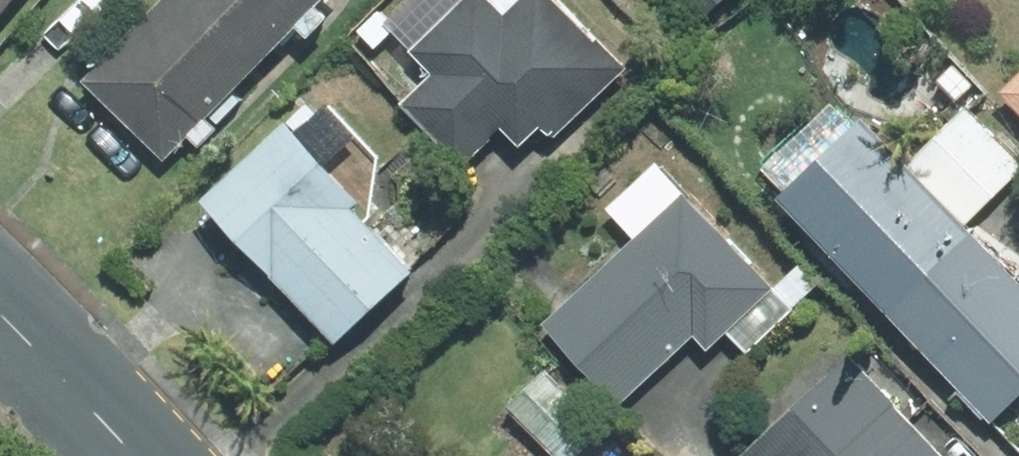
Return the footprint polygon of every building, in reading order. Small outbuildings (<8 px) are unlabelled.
[(191,0),(165,0),(85,81),(161,156),(254,61),(191,0)] [(254,61),(313,0),(191,0),(254,61)] [(383,27),(431,75),(406,99),(468,161),(500,129),(518,147),(539,127),(551,139),(623,68),(596,40),(592,43),(549,0),(521,0),(502,19),(484,0),(411,0),(383,27)] [(687,32),(720,0),(656,0),(687,32)] [(1003,94),(1018,110),(1018,78),(1003,94)] [(782,193),(776,198),(883,310),(966,231),(961,226),(903,166),(859,119),(852,126),(832,104),(760,169),(782,193)] [(376,156),(329,105),(294,134),(283,124),(202,202),(333,343),(410,271),(364,209),(376,156)] [(961,226),(1018,171),(1018,163),(964,107),(903,166),(961,226)] [(692,334),(706,348),(725,331),(769,290),(653,165),(606,209),(635,240),(543,325),(616,404),(692,334)] [(883,310),(990,422),(1018,394),(1018,264),(976,227),(969,234),(966,231),(883,310)] [(769,290),(725,331),(745,352),(817,285),(797,264),(769,290)] [(741,455),(939,455),(846,358),(741,455)] [(506,407),(554,455),(574,455),(602,428),(544,369),(506,407)]
